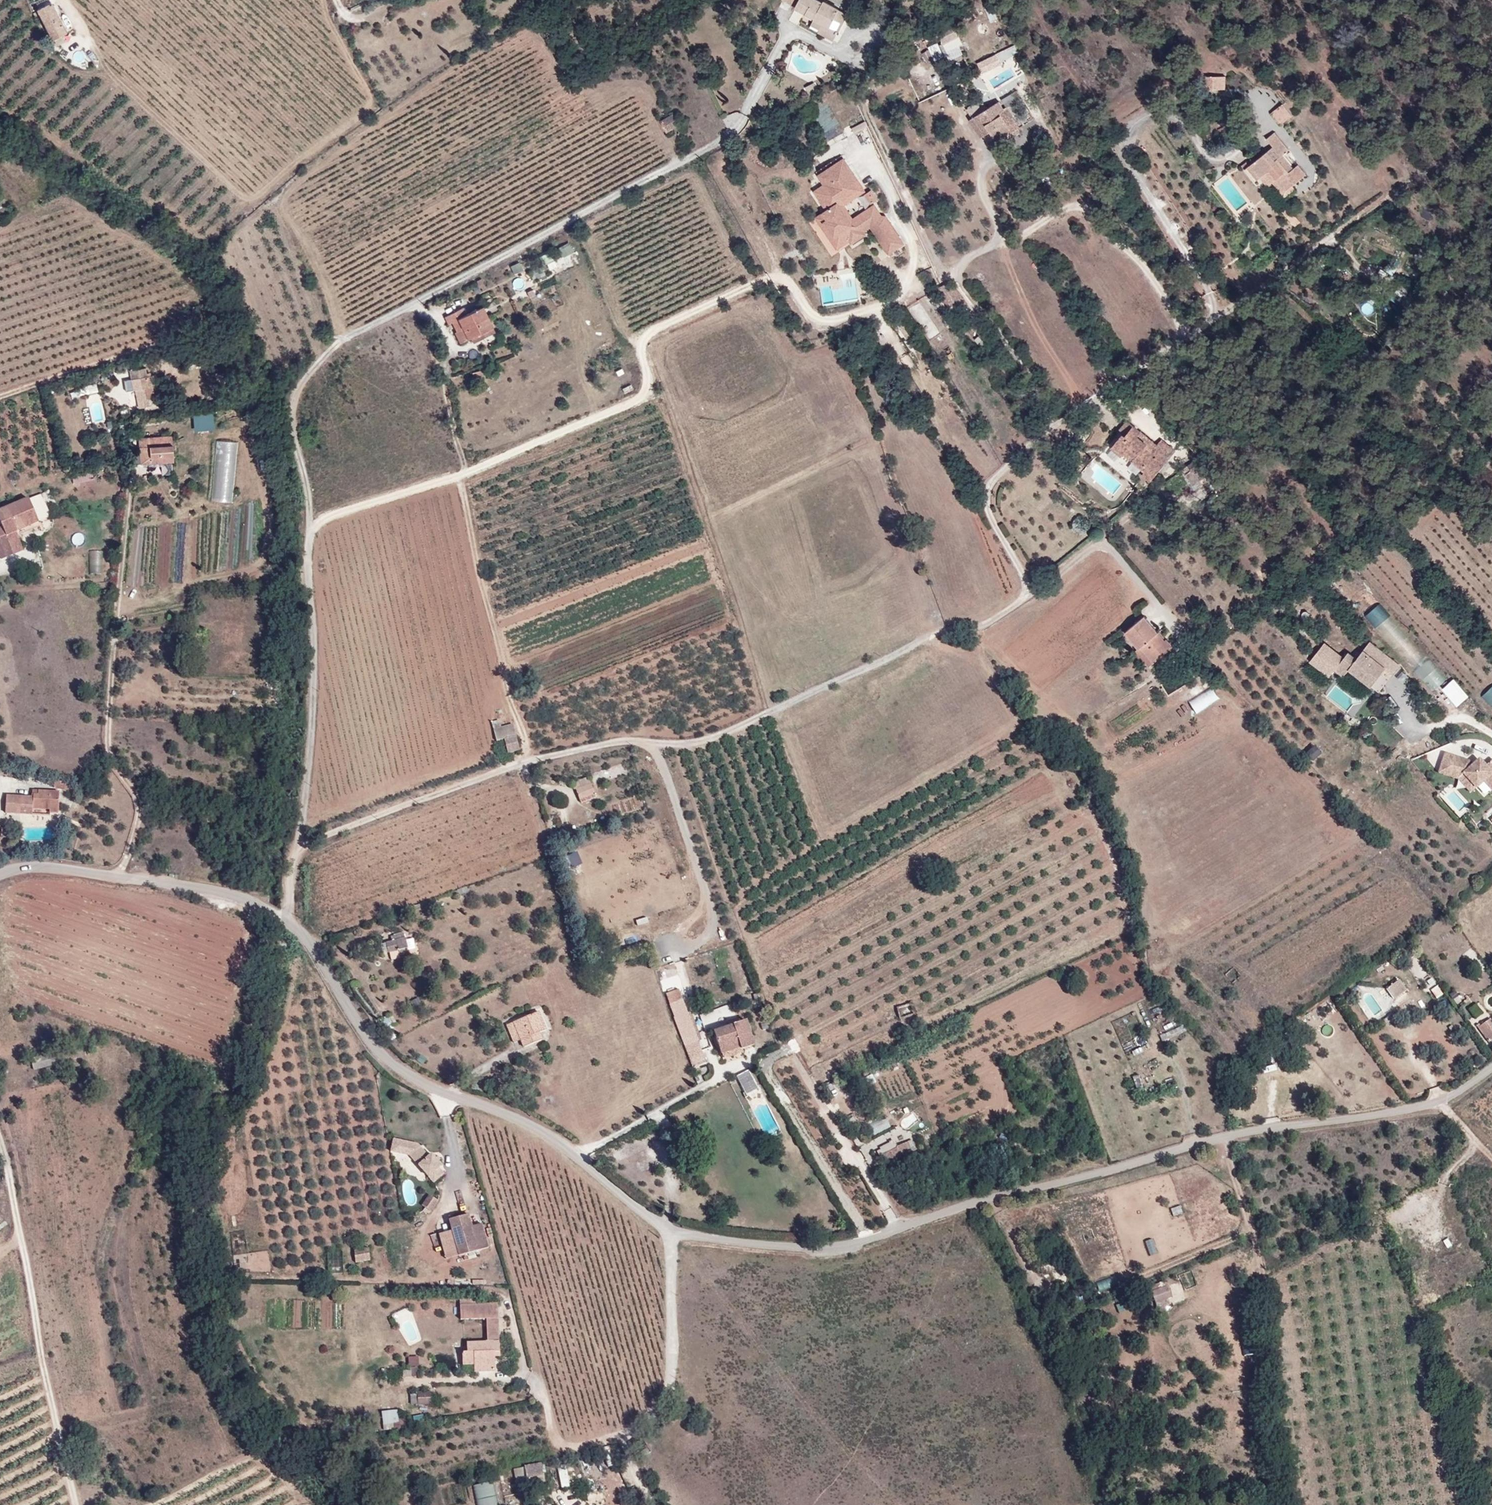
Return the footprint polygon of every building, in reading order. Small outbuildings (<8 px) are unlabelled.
[(816,18),(812,25),(821,29),(824,25),(831,28),(837,17),(844,22),(848,14),(825,1),(823,3),(818,0),(784,0),(816,18)] [(52,2),(38,9),(39,11),(34,13),(37,19),(41,16),(53,38),(67,31),(52,2)] [(950,23),(938,29),(942,37),(954,30),(950,23)] [(838,32),(831,28),(824,25),(821,29),(820,32),(834,40),(838,32)] [(1225,77),(1207,76),(1207,87),(1225,88),(1225,77)] [(985,100),(968,107),(972,114),(988,107),(985,100)] [(1000,101),(975,117),(985,134),(990,131),(995,139),(1011,129),(1012,132),(1019,128),(1020,127),(1012,114),(1005,118),(1001,112),(1005,109),(1000,101)] [(1281,124),(1294,114),(1285,102),(1272,112),(1281,124)] [(1008,107),(1005,109),(1001,112),(1005,118),(1012,114),(1008,107)] [(674,115),(662,121),(668,131),(680,125),(674,115)] [(985,134),(975,117),(970,120),(980,137),(985,134)] [(1282,179),(1290,188),(1306,175),(1299,165),(1294,168),(1283,155),(1289,151),(1275,133),(1267,139),(1273,147),(1250,165),(1260,178),(1266,174),(1270,169),(1279,181),(1282,179)] [(817,214),(838,250),(875,229),(889,254),(905,245),(880,200),(854,215),(848,203),(868,191),(847,156),(818,172),(824,184),(815,189),(827,209),(817,214)] [(1284,192),(1290,188),(1282,179),(1279,181),(1270,169),(1266,174),(1274,185),(1277,183),(1284,192)] [(861,196),(867,205),(878,197),(872,188),(861,196)] [(545,251),(552,273),(580,264),(573,242),(545,251)] [(947,282),(936,288),(943,300),(954,294),(947,282)] [(1438,284),(1434,290),(1450,302),(1455,297),(1438,284)] [(532,288),(526,291),(530,297),(535,294),(532,288)] [(496,332),(483,306),(461,317),(457,310),(445,316),(448,324),(452,322),(456,331),(454,332),(460,343),(471,338),(474,343),(496,332)] [(1423,331),(1420,337),(1424,340),(1428,335),(1423,331)] [(200,362),(198,354),(184,358),(186,365),(200,362)] [(146,368),(130,370),(131,379),(133,390),(135,390),(139,389),(140,399),(148,398),(157,396),(155,386),(152,386),(150,376),(147,376),(146,368)] [(482,377),(480,369),(472,372),(474,380),(482,377)] [(149,406),(148,398),(140,399),(137,400),(138,408),(149,406)] [(196,429),(215,428),(214,411),(195,412),(196,429)] [(1168,460),(1154,449),(1137,436),(1140,432),(1126,420),(1118,429),(1122,433),(1112,445),(1123,454),(1123,453),(1126,449),(1136,457),(1133,461),(1144,470),(1153,477),(1168,460)] [(133,440),(126,423),(118,426),(125,443),(133,440)] [(1137,436),(1154,449),(1157,445),(1141,431),(1140,432),(1137,436)] [(174,461),(172,436),(148,437),(150,463),(174,461)] [(148,437),(138,438),(140,463),(150,463),(148,437)] [(216,440),(216,499),(236,499),(236,440),(216,440)] [(1126,449),(1123,453),(1133,461),(1136,457),(1126,449)] [(1203,466),(1199,460),(1189,467),(1193,473),(1195,472),(1202,467),(1203,466)] [(1209,476),(1202,467),(1195,472),(1202,481),(1209,476)] [(1151,481),(1153,477),(1144,470),(1142,473),(1151,481)] [(32,507),(29,499),(0,511),(0,521),(3,526),(0,527),(0,552),(11,547),(14,554),(24,550),(16,532),(39,522),(32,507)] [(14,554),(11,547),(0,552),(0,556),(1,559),(14,554)] [(90,551),(92,573),(105,572),(104,550),(90,551)] [(1367,614),(1377,626),(1391,614),(1381,602),(1367,614)] [(1150,665),(1172,646),(1165,638),(1164,639),(1144,616),(1126,630),(1140,647),(1137,649),(1150,665)] [(197,640),(197,630),(187,630),(187,640),(197,640)] [(1347,652),(1335,668),(1343,675),(1349,668),(1371,685),(1385,667),(1362,650),(1355,658),(1347,652)] [(1456,677),(1444,686),(1459,704),(1470,695),(1456,677)] [(1491,703),(1491,686),(1483,695),(1491,703)] [(1195,711),(1221,700),(1216,688),(1190,699),(1195,711)] [(508,753),(520,750),(513,724),(494,729),(496,741),(504,738),(508,753)] [(1444,753),(1438,772),(1456,778),(1457,778),(1462,773),(1475,787),(1483,780),(1491,789),(1491,760),(1491,759),(1485,766),(1481,769),(1475,761),(1471,765),(1467,761),(1444,753)] [(1478,759),(1475,761),(1481,769),(1485,766),(1478,759)] [(1462,773),(1457,778),(1469,792),(1475,787),(1462,773)] [(573,784),(575,790),(591,784),(589,778),(573,784)] [(591,784),(575,790),(579,800),(595,794),(591,784)] [(6,813),(20,814),(20,807),(32,808),(32,815),(50,816),(50,813),(58,813),(59,792),(39,790),(38,794),(33,794),(33,797),(17,796),(6,795),(6,813)] [(408,947),(404,934),(391,936),(392,941),(386,942),(388,952),(408,947)] [(1406,990),(1399,980),(1387,989),(1394,998),(1406,990)] [(707,1063),(683,999),(670,1004),(695,1069),(707,1063)] [(915,1014),(912,1004),(897,1008),(900,1019),(915,1014)] [(539,1012),(514,1022),(522,1041),(525,1048),(542,1040),(539,1033),(546,1030),(539,1012)] [(1477,1028),(1488,1042),(1491,1040),(1491,1022),(1490,1019),(1477,1028)] [(731,1026),(724,1028),(727,1038),(717,1041),(722,1054),(741,1048),(742,1049),(755,1045),(747,1020),(740,1023),(731,1026)] [(522,1041),(514,1022),(507,1025),(515,1043),(522,1041)] [(727,1038),(724,1028),(714,1031),(717,1041),(727,1038)] [(1301,1045),(1294,1035),(1283,1043),(1290,1053),(1301,1045)] [(79,1046),(73,1047),(76,1058),(82,1057),(79,1046)] [(73,1047),(60,1051),(62,1062),(76,1058),(73,1047)] [(741,1048),(722,1054),(724,1060),(743,1053),(742,1049),(741,1048)] [(759,1091),(752,1077),(741,1083),(749,1097),(759,1091)] [(875,1134),(892,1127),(887,1116),(870,1124),(875,1134)] [(887,1163),(910,1153),(905,1143),(896,1147),(893,1139),(888,1141),(889,1143),(880,1147),(887,1163)] [(420,1147),(410,1156),(433,1182),(443,1173),(438,1168),(441,1165),(431,1154),(428,1157),(420,1147)] [(430,1195),(424,1205),(432,1210),(438,1200),(430,1195)] [(468,1214),(448,1220),(459,1256),(478,1251),(471,1227),(468,1214)] [(481,1224),(471,1227),(478,1251),(488,1248),(481,1224)] [(355,1263),(371,1261),(369,1251),(354,1253),(355,1263)] [(1157,1303),(1172,1297),(1168,1285),(1153,1291),(1157,1303)] [(497,1305),(460,1306),(460,1320),(485,1319),(486,1343),(466,1343),(467,1353),(462,1353),(462,1364),(474,1364),(495,1363),(495,1355),(494,1349),(499,1350),(499,1342),(497,1305)] [(412,1395),(426,1395),(426,1386),(411,1386),(412,1395)] [(382,1423),(398,1422),(397,1410),(381,1411),(382,1423)] [(79,1437),(66,1440),(69,1451),(82,1447),(79,1437)] [(631,1446),(641,1460),(650,1454),(642,1439),(631,1446)] [(541,1462),(525,1465),(528,1478),(543,1474),(541,1462)] [(564,1486),(562,1467),(553,1468),(555,1488),(564,1486)] [(495,1481),(475,1485),(479,1504),(501,1504),(495,1481)]
